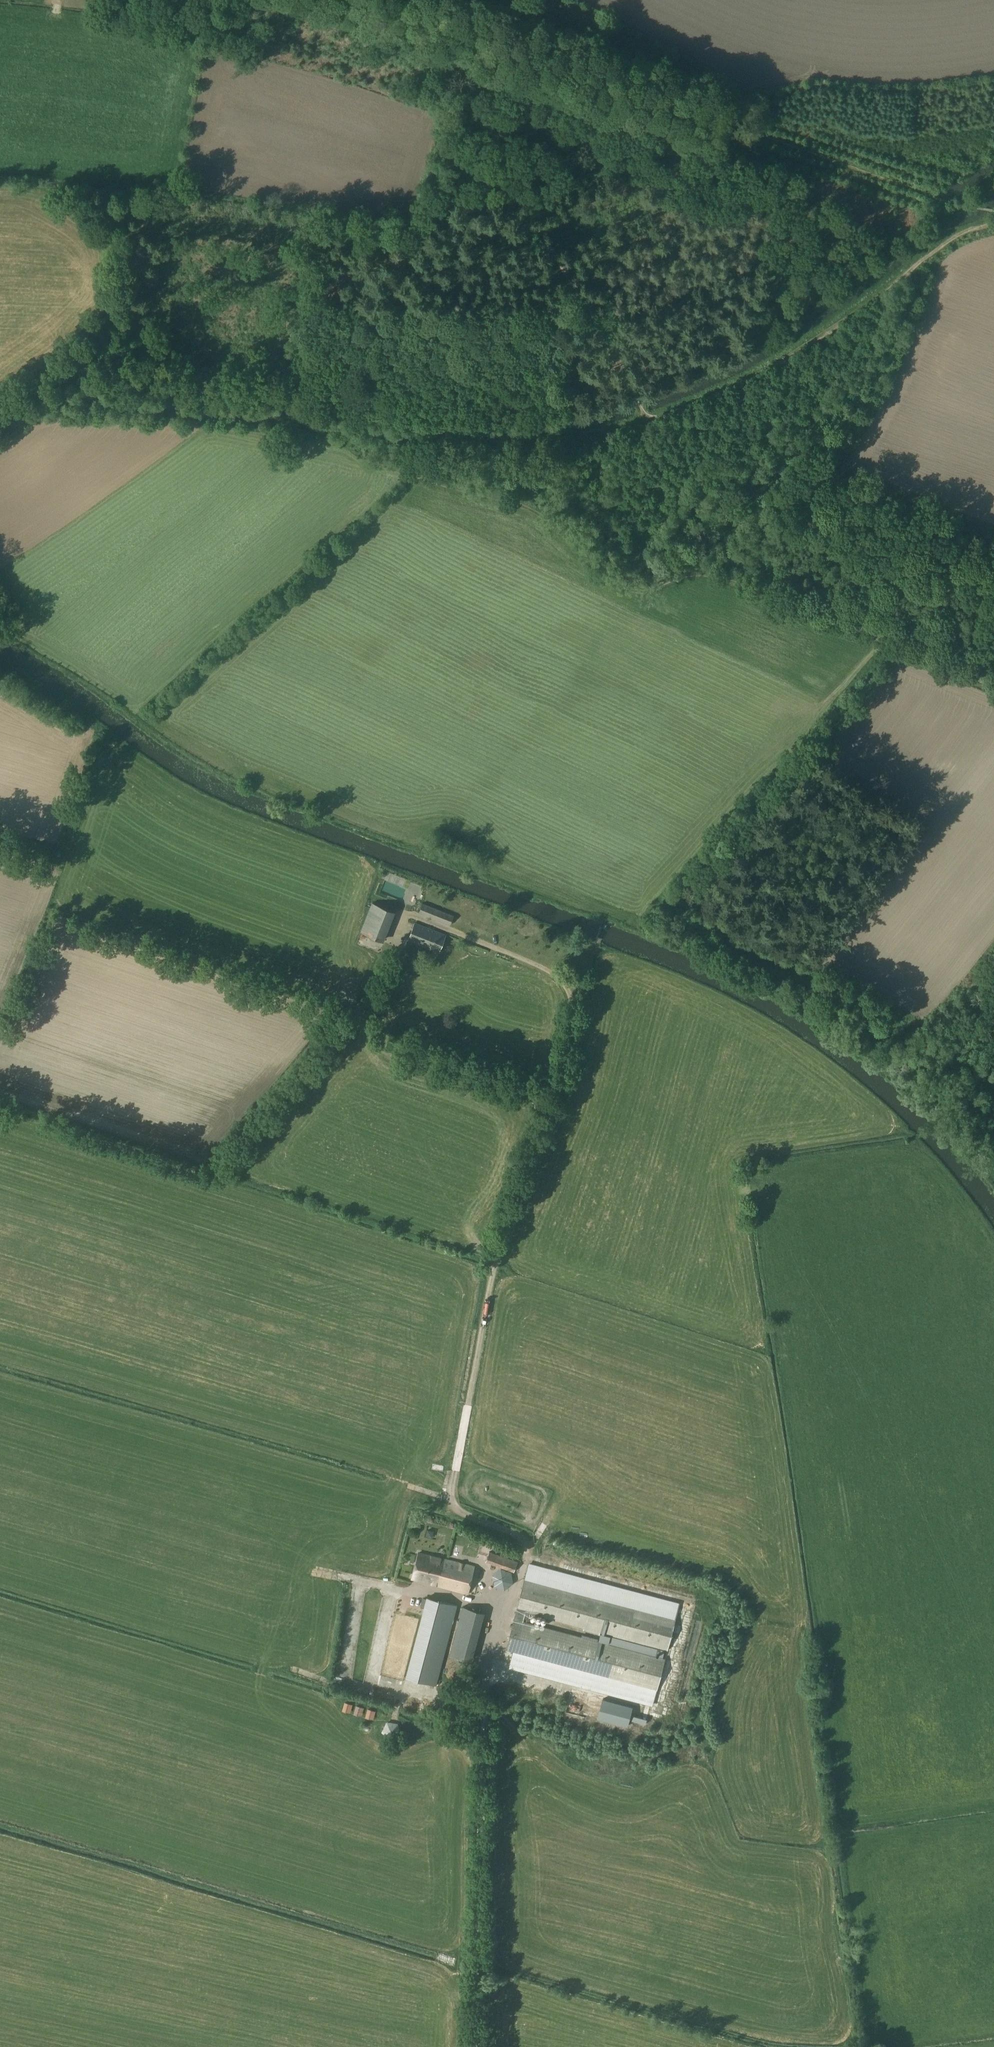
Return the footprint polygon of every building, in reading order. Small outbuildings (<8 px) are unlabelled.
[(384,941),(395,911),(406,880),(384,871),(372,902),(360,932),(384,941)] [(444,908),(443,910),(422,903),(418,913),(450,925),(454,915),(448,913),(449,910),(444,908)] [(508,927),(510,921),(501,916),(498,922),(508,927)] [(445,935),(415,923),(408,941),(439,952),(445,935)] [(514,1572),(518,1561),(489,1551),(486,1562),(514,1572)] [(474,1567),(430,1555),(419,1552),(412,1579),(467,1593),(474,1567)] [(676,1620),(678,1610),(533,1572),(531,1582),(524,1580),(506,1650),(512,1652),(509,1661),(655,1699),(658,1689),(666,1659),(523,1622),(525,1612),(669,1649),(676,1620)] [(436,1685),(458,1605),(427,1597),(406,1677),(436,1685)] [(463,1606),(450,1655),(469,1660),(482,1611),(463,1606)] [(603,1698),(597,1718),(626,1726),(628,1719),(645,1724),(647,1719),(629,1714),(631,1706),(603,1698)] [(350,1711),(352,1704),(344,1701),(342,1709),(350,1711)] [(362,1715),(364,1707),(356,1705),(353,1712),(362,1715)] [(373,1718),(375,1711),(367,1708),(365,1715),(373,1718)] [(391,1739),(398,1727),(386,1719),(378,1730),(391,1739)]
